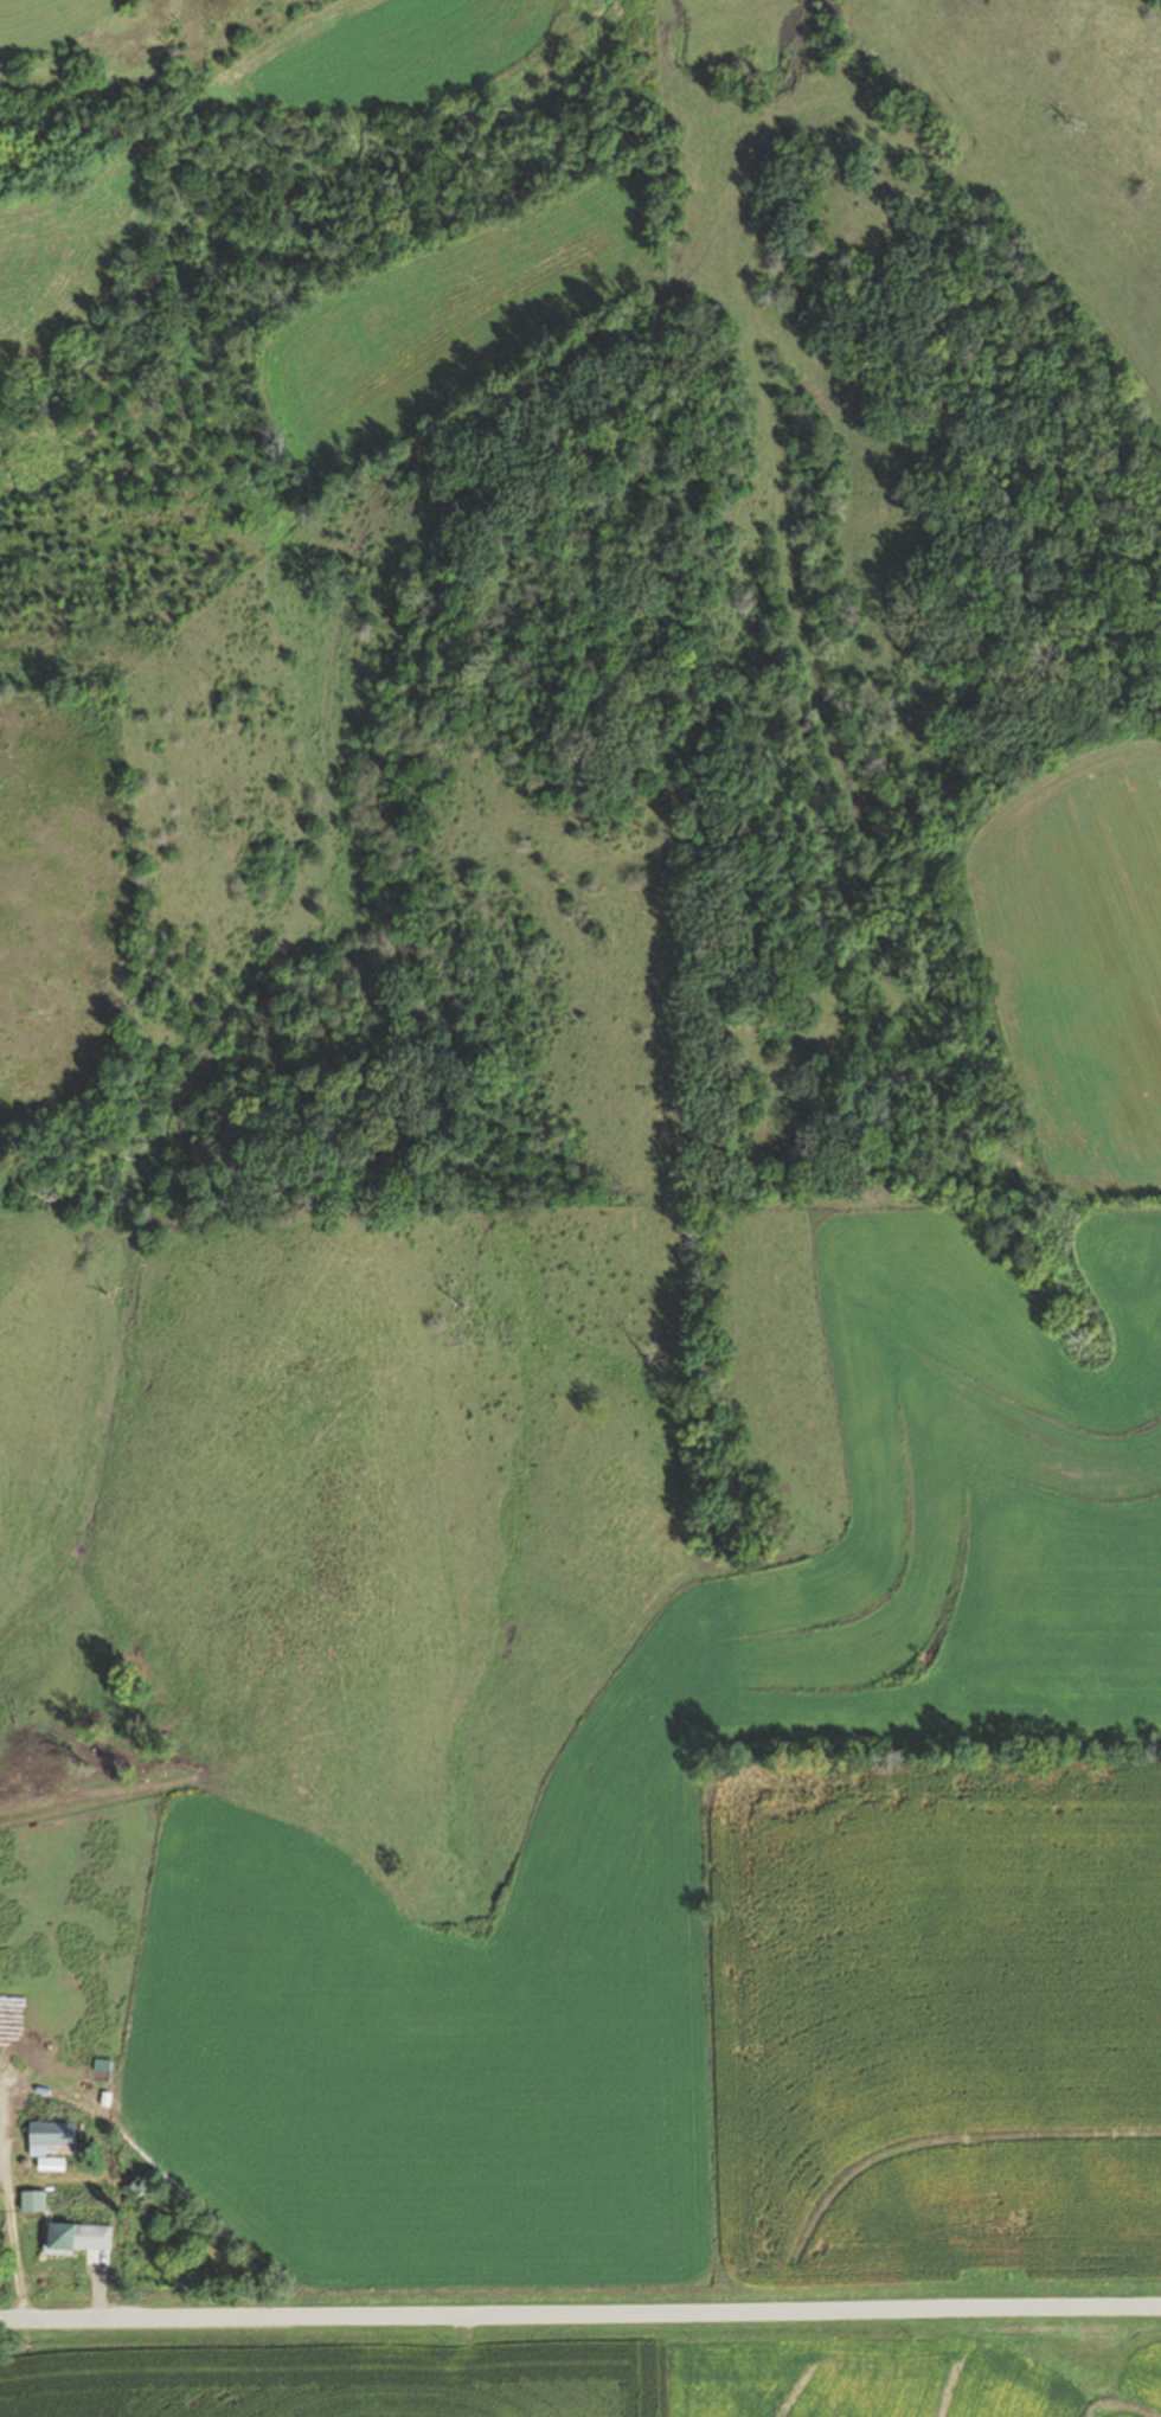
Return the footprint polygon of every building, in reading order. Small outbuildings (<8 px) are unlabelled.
[(75,2153),(76,2123),(31,2122),(30,2154),(46,2155),(46,2146),(59,2147),(59,2153),(75,2153)] [(45,2211),(45,2191),(23,2191),(23,2211),(45,2211)] [(45,2252),(111,2253),(112,2225),(45,2224),(45,2252)]
